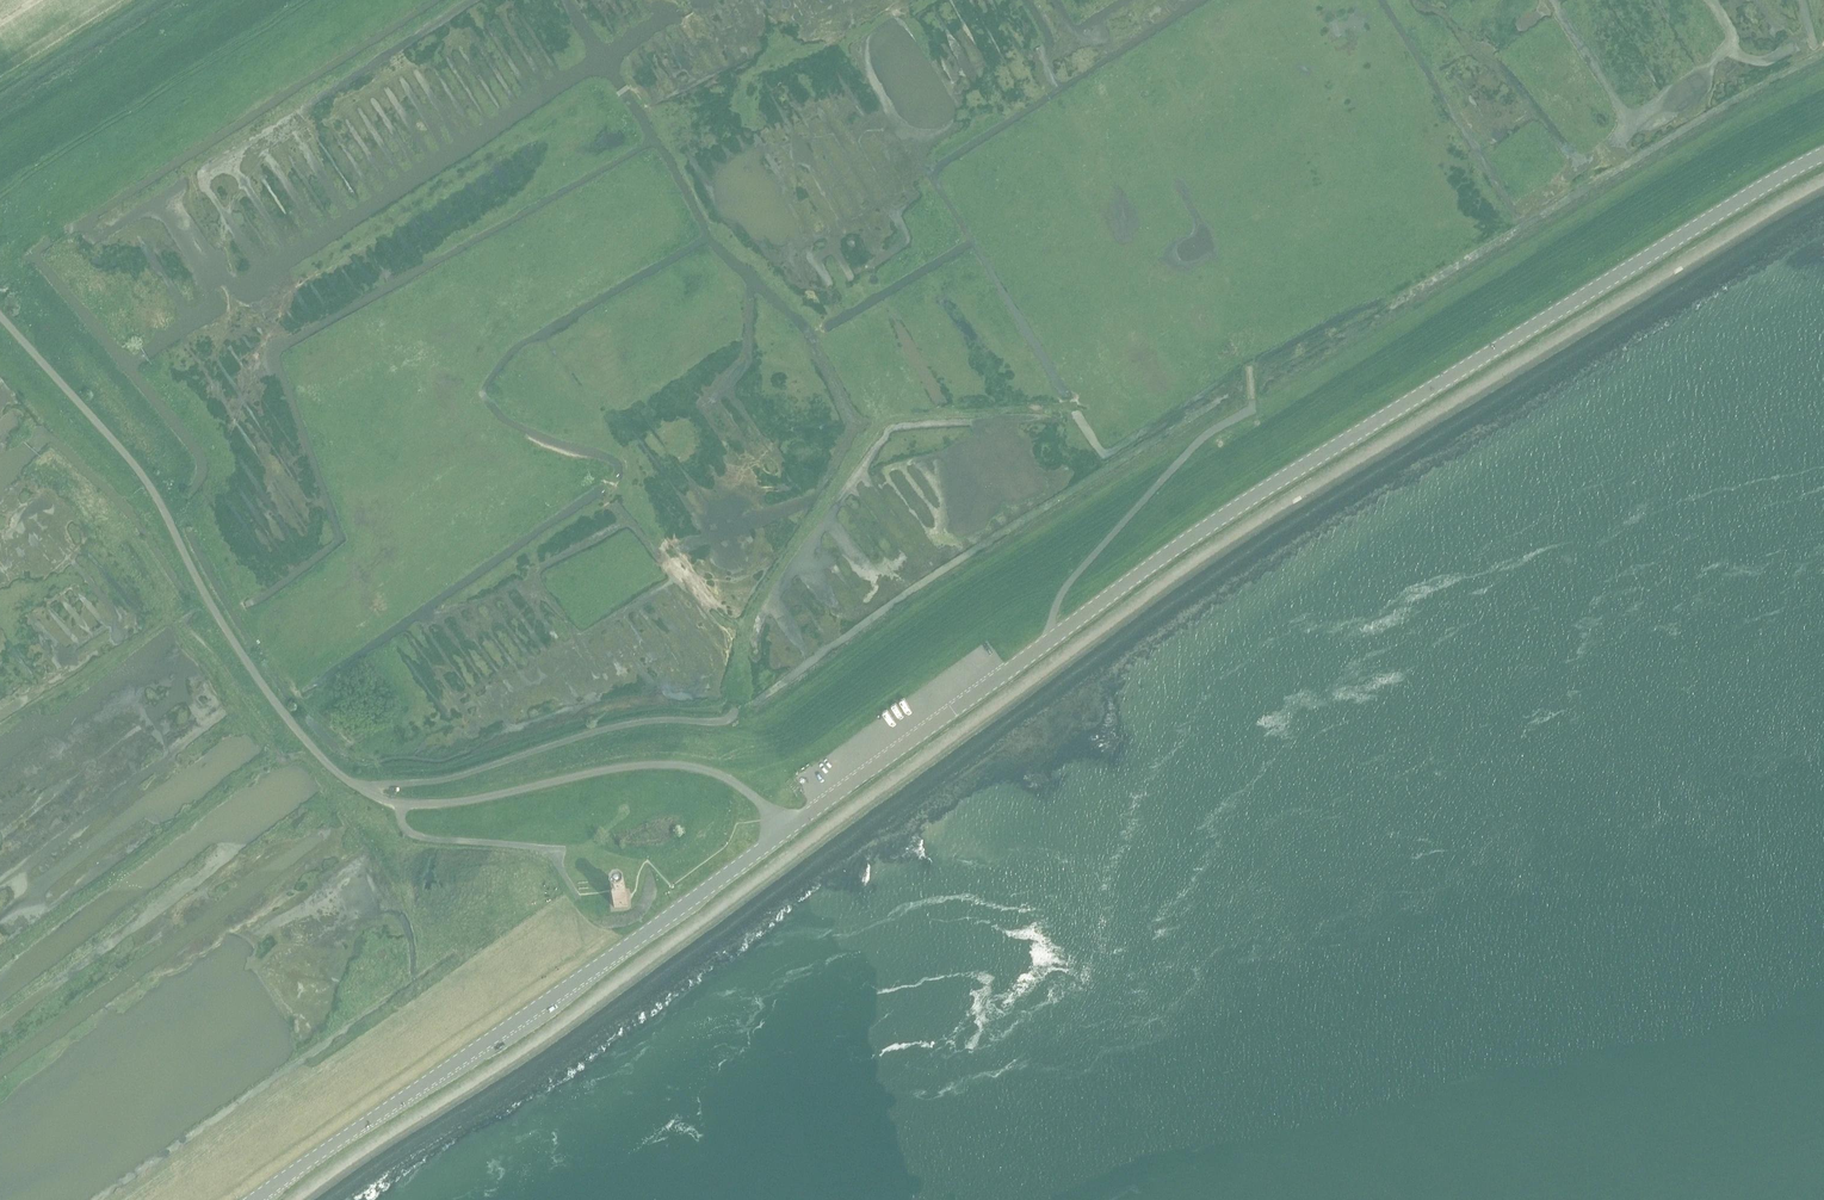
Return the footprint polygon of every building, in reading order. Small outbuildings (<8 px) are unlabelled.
[(613,893),(614,907),(627,906),(626,892),(613,893)]
